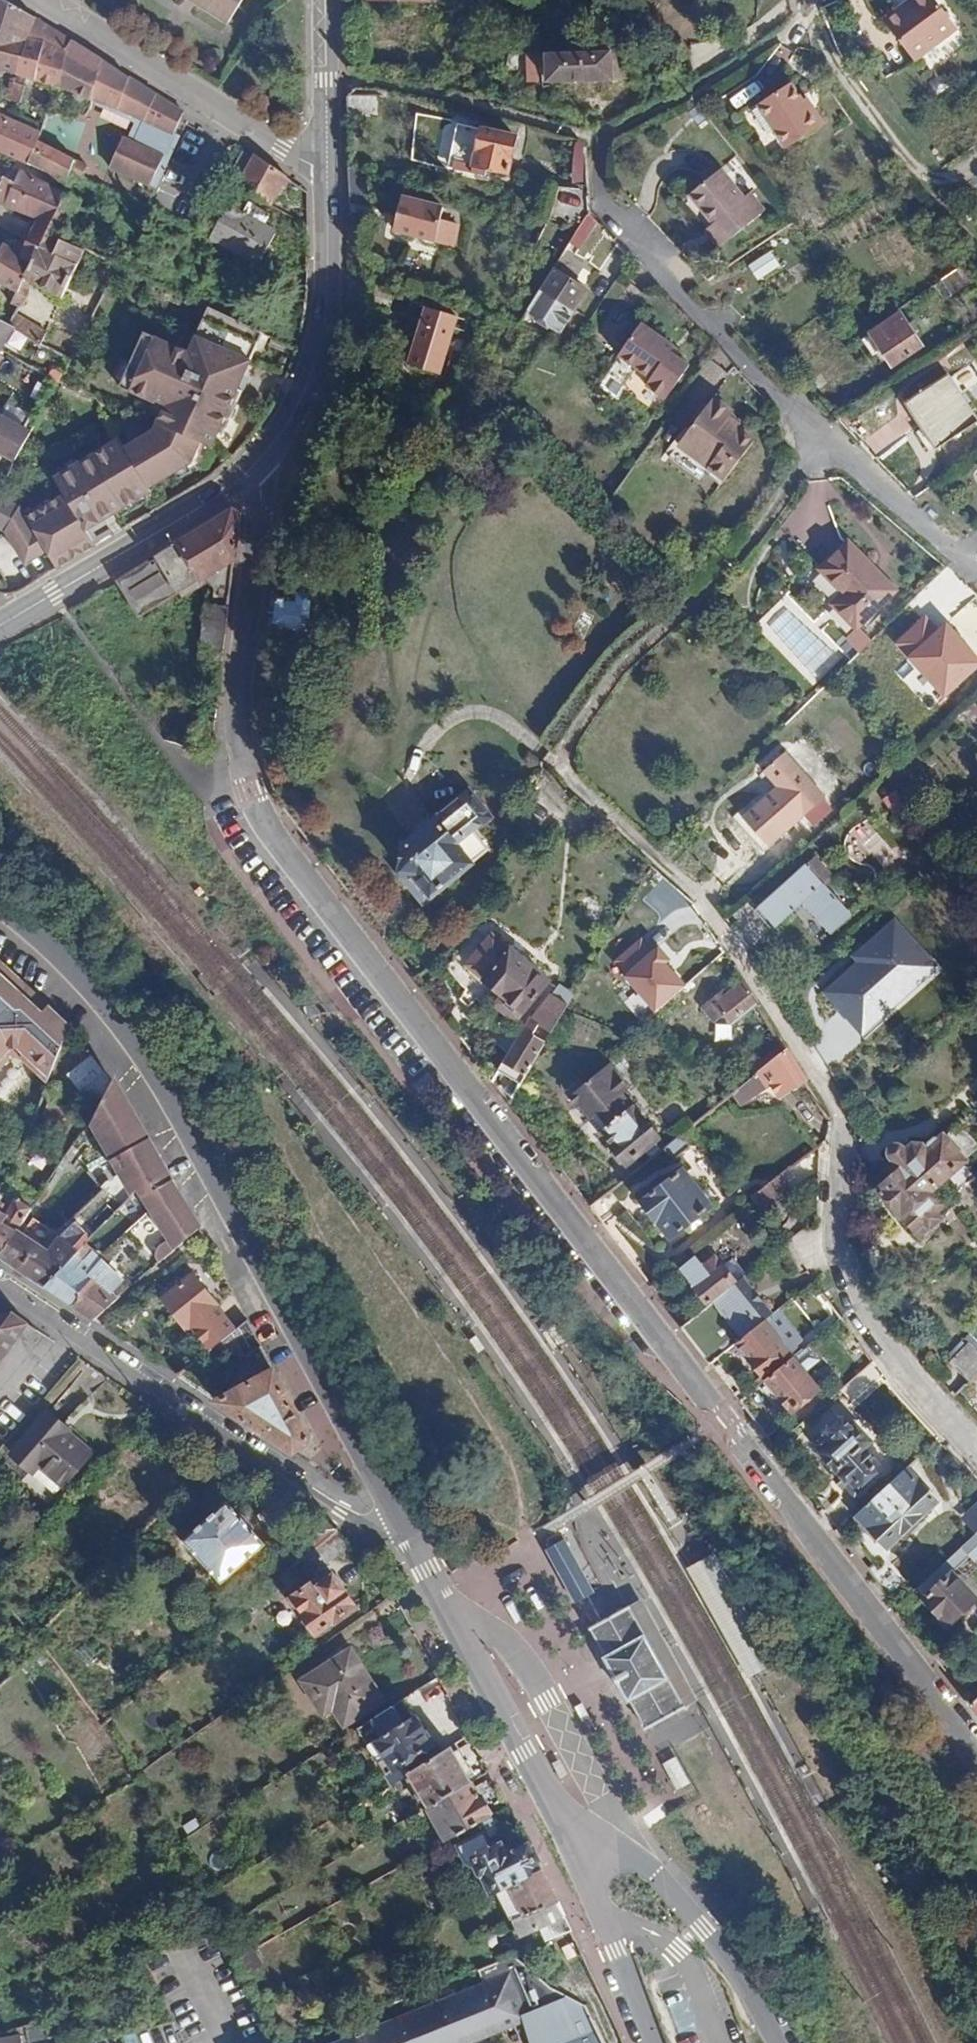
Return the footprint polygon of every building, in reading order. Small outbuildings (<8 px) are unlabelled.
[(39,15),(14,0),(0,0),(0,65),(19,72),(39,15)] [(243,0),(204,0),(232,18),(243,0)] [(961,26),(941,0),(914,0),(917,4),(894,22),(922,57),(961,26)] [(75,38),(39,15),(19,72),(30,75),(59,84),(75,38)] [(185,109),(75,38),(59,84),(117,107),(145,120),(135,142),(125,137),(112,167),(160,187),(170,164),(164,162),(185,109)] [(622,44),(541,42),(541,70),(621,72),(622,44)] [(526,54),(527,85),(539,85),(539,54),(526,54)] [(30,75),(19,72),(17,82),(27,86),(30,75)] [(755,99),(789,139),(824,110),(804,86),(800,90),(786,73),(755,99)] [(27,86),(17,82),(15,81),(12,88),(10,95),(14,96),(23,100),(27,86)] [(347,93),(348,115),(380,113),(379,91),(347,93)] [(0,112),(0,148),(31,162),(39,139),(42,131),(0,112)] [(469,162),(502,170),(510,134),(479,126),(469,162)] [(577,150),(585,150),(585,145),(577,135),(577,150)] [(93,165),(39,139),(31,162),(59,175),(68,180),(70,174),(86,180),(93,165)] [(287,174),(257,155),(255,158),(245,151),(235,171),(246,176),(240,189),(273,205),(287,174)] [(745,197),(720,166),(688,194),(712,224),(716,220),(729,237),(762,210),(749,193),(745,197)] [(375,176),(350,167),(352,201),(372,210),(375,176)] [(22,168),(16,179),(5,202),(8,203),(40,215),(54,185),(22,168)] [(0,170),(0,199),(5,202),(16,179),(0,170)] [(231,176),(225,173),(222,180),(227,182),(231,176)] [(391,229),(448,244),(452,225),(437,221),(440,208),(421,203),(425,189),(402,182),(391,229)] [(78,198),(54,185),(40,215),(31,234),(56,244),(60,237),(78,198)] [(213,209),(200,231),(266,266),(285,233),(234,204),(228,217),(213,209)] [(87,248),(60,237),(56,244),(31,234),(23,251),(36,258),(27,276),(65,296),(87,248)] [(27,276),(36,258),(23,251),(2,239),(0,243),(0,280),(19,291),(27,276)] [(776,264),(767,250),(746,265),(754,278),(776,264)] [(570,258),(563,269),(585,282),(591,271),(570,258)] [(965,262),(943,277),(949,284),(971,270),(965,262)] [(563,269),(554,264),(529,306),(560,325),(585,282),(563,269)] [(30,289),(27,276),(19,291),(15,299),(20,302),(22,303),(30,289)] [(22,503),(8,529),(12,539),(27,563),(48,549),(59,567),(97,542),(87,527),(151,487),(149,483),(191,456),(200,435),(211,440),(218,426),(222,428),(242,384),(237,382),(262,327),(207,302),(187,346),(142,327),(119,381),(163,401),(153,424),(123,442),(117,433),(54,473),(65,490),(28,513),(22,503)] [(17,325),(45,341),(51,329),(16,310),(10,322),(17,325)] [(898,314),(869,335),(881,350),(892,365),(921,345),(898,314)] [(4,347),(17,325),(10,322),(0,316),(0,354),(4,347)] [(415,363),(445,374),(460,326),(430,316),(415,363)] [(643,382),(663,395),(684,360),(667,348),(670,340),(638,318),(615,350),(648,372),(643,382)] [(881,350),(869,335),(861,341),(872,356),(881,350)] [(948,371),(906,399),(937,445),(976,418),(976,416),(948,371)] [(674,440),(725,475),(752,434),(725,416),(731,406),(709,390),(674,440)] [(19,458),(31,436),(0,417),(0,447),(19,458)] [(8,529),(22,503),(0,491),(0,523),(8,529)] [(234,505),(119,576),(142,611),(201,574),(219,586),(217,593),(230,594),(240,512),(234,505)] [(860,624),(901,585),(853,536),(825,564),(848,588),(835,600),(860,624)] [(293,594),(277,592),(274,619),(306,631),(311,587),(295,585),(293,594)] [(205,660),(222,662),(228,605),(211,604),(205,660)] [(847,638),(861,653),(875,640),(860,625),(847,638)] [(795,831),(806,840),(835,814),(784,758),(762,777),(774,790),(739,823),(768,854),(795,831)] [(403,863),(405,867),(413,867),(432,891),(487,845),(472,826),(489,812),(469,788),(407,839),(403,863)] [(911,810),(896,790),(884,798),(898,819),(911,810)] [(859,904),(815,854),(759,905),(775,925),(808,895),(835,926),(859,904)] [(413,867),(405,867),(405,874),(425,897),(432,891),(413,867)] [(897,913),(849,954),(855,962),(822,990),(865,1040),(946,970),(897,913)] [(646,935),(614,960),(655,1012),(687,986),(646,935)] [(470,970),(508,994),(531,1008),(551,975),(488,936),(470,970)] [(71,1028),(0,963),(0,1049),(11,1040),(19,1049),(48,1080),(71,1028)] [(578,991),(584,981),(578,977),(572,987),(578,991)] [(759,1005),(743,980),(713,1005),(729,1025),(730,1027),(759,1005)] [(543,1018),(556,1026),(575,996),(569,992),(565,997),(555,990),(540,1015),(543,1018)] [(531,1008),(508,994),(502,1006),(524,1019),(531,1008)] [(504,1063),(502,1067),(512,1075),(519,1089),(551,1038),(536,1029),(543,1018),(540,1015),(534,1012),(518,1040),(504,1063)] [(487,1052),(504,1063),(518,1040),(501,1029),(487,1052)] [(695,1044),(699,1050),(705,1045),(700,1039),(695,1044)] [(747,1070),(752,1077),(786,1049),(782,1043),(747,1070)] [(45,1085),(48,1080),(19,1049),(20,1059),(45,1085)] [(752,1077),(732,1093),(741,1104),(766,1084),(780,1072),(789,1084),(800,1073),(786,1049),(752,1077)] [(68,1071),(98,1107),(113,1080),(91,1052),(68,1071)] [(583,1103),(597,1121),(627,1096),(625,1093),(632,1087),(612,1061),(585,1083),(583,1079),(567,1091),(579,1106),(583,1103)] [(780,1072),(766,1084),(775,1095),(789,1084),(780,1072)] [(155,1251),(158,1260),(199,1225),(152,1141),(114,1082),(98,1107),(88,1123),(125,1192),(131,1187),(143,1205),(166,1237),(156,1246),(155,1248),(155,1251)] [(627,1096),(597,1121),(603,1129),(634,1104),(627,1096)] [(634,1104),(603,1129),(628,1162),(646,1148),(657,1140),(659,1137),(634,1104)] [(894,1159),(901,1168),(891,1176),(880,1187),(921,1237),(943,1216),(938,1210),(946,1202),(933,1187),(948,1174),(959,1187),(966,1187),(976,1176),(976,1160),(972,1153),(976,1149),(976,1114),(965,1125),(961,1122),(945,1137),(937,1135),(932,1139),(932,1146),(929,1148),(925,1142),(912,1140),(905,1148),(900,1143),(894,1142),(890,1146),(889,1152),(894,1159)] [(681,1133),(664,1148),(674,1160),(691,1145),(681,1133)] [(657,1140),(646,1148),(653,1157),(664,1148),(657,1140)] [(901,1168),(894,1159),(884,1167),(891,1176),(901,1168)] [(669,1236),(712,1204),(683,1168),(641,1199),(669,1236)] [(786,1172),(767,1184),(775,1196),(793,1183),(786,1172)] [(16,1227),(29,1208),(15,1197),(4,1214),(0,1211),(0,1249),(16,1227)] [(41,1284),(71,1251),(87,1233),(84,1230),(70,1244),(55,1233),(33,1216),(20,1230),(16,1227),(0,1249),(0,1257),(41,1284)] [(70,1244),(84,1230),(72,1219),(55,1233),(70,1244)] [(680,1267),(709,1302),(736,1280),(707,1245),(680,1267)] [(41,1284),(74,1306),(94,1288),(78,1275),(78,1269),(75,1261),(79,1257),(71,1251),(41,1284)] [(91,1317),(128,1285),(121,1279),(109,1289),(85,1271),(89,1266),(79,1257),(75,1261),(78,1269),(78,1275),(94,1288),(74,1306),(91,1317)] [(188,1323),(205,1348),(222,1334),(231,1327),(214,1304),(216,1303),(191,1270),(159,1294),(183,1327),(188,1323)] [(709,1302),(683,1324),(711,1360),(735,1343),(739,1340),(765,1318),(768,1315),(739,1279),(736,1280),(709,1302)] [(24,1321),(8,1310),(0,1312),(0,1354),(24,1321)] [(768,1315),(765,1318),(769,1323),(777,1316),(774,1311),(768,1315)] [(227,1390),(212,1398),(291,1451),(304,1443),(307,1439),(308,1436),(308,1432),(247,1314),(231,1327),(222,1334),(233,1357),(236,1355),(238,1360),(217,1371),(227,1390)] [(765,1318),(739,1340),(766,1374),(792,1351),(794,1355),(802,1347),(783,1323),(774,1330),(769,1323),(765,1318)] [(24,1321),(0,1354),(0,1441),(76,1355),(24,1321)] [(968,1380),(976,1370),(976,1350),(966,1339),(947,1359),(968,1380)] [(794,1355),(768,1377),(794,1408),(821,1385),(806,1368),(822,1355),(810,1340),(802,1347),(794,1355)] [(735,1343),(711,1360),(728,1383),(752,1364),(735,1343)] [(38,1465),(66,1434),(63,1431),(66,1427),(46,1409),(8,1452),(28,1469),(34,1462),(38,1465)] [(856,1480),(863,1475),(881,1462),(867,1444),(872,1439),(860,1421),(856,1423),(848,1412),(835,1421),(837,1424),(827,1430),(833,1442),(827,1446),(840,1464),(843,1462),(856,1480)] [(86,1452),(66,1434),(38,1465),(58,1483),(86,1452)] [(867,1480),(863,1475),(856,1480),(843,1462),(840,1464),(838,1466),(854,1489),(867,1480)] [(907,1466),(864,1507),(858,1514),(888,1545),(938,1497),(907,1466)] [(846,1490),(825,1511),(840,1531),(858,1514),(864,1507),(846,1490)] [(261,1535),(224,1495),(180,1535),(217,1575),(261,1535)] [(966,1517),(976,1529),(976,1528),(976,1506),(966,1517)] [(335,1528),(310,1548),(323,1563),(349,1542),(335,1528)] [(568,1542),(546,1554),(574,1607),(597,1595),(568,1542)] [(976,1599),(976,1596),(955,1571),(927,1596),(953,1623),(976,1599)] [(350,1605),(331,1577),(323,1583),(318,1576),(289,1596),(313,1632),(350,1605)] [(644,1602),(632,1608),(663,1664),(690,1712),(701,1706),(644,1602)] [(601,1626),(591,1631),(603,1653),(620,1684),(648,1735),(690,1712),(663,1664),(632,1608),(630,1610),(601,1626)] [(380,1697),(346,1649),(299,1681),(310,1697),(321,1690),(342,1722),(380,1697)] [(403,1697),(373,1716),(385,1734),(367,1746),(389,1782),(418,1765),(413,1757),(432,1746),(403,1697)] [(418,1765),(389,1782),(394,1791),(412,1780),(426,1805),(428,1807),(471,1780),(451,1745),(418,1765)] [(680,1755),(665,1760),(676,1789),(690,1784),(680,1755)] [(471,1780),(428,1807),(445,1837),(482,1817),(490,1812),(471,1780)] [(516,1819),(507,1802),(490,1812),(482,1817),(491,1833),(516,1819)] [(542,1866),(527,1839),(511,1848),(499,1848),(496,1844),(486,1849),(478,1836),(456,1848),(464,1862),(471,1864),(475,1863),(491,1890),(492,1893),(498,1890),(542,1866)] [(544,1865),(542,1866),(498,1890),(524,1940),(543,1930),(548,1939),(573,1929),(544,1865)] [(263,1963),(255,1947),(239,1956),(247,1972),(263,1963)] [(527,2017),(510,1974),(333,2042),(460,2042),(527,2017)] [(501,2031),(505,2042),(545,2042),(535,2018),(501,2031)] [(22,2033),(0,2037),(0,2042),(22,2042),(22,2033)]
